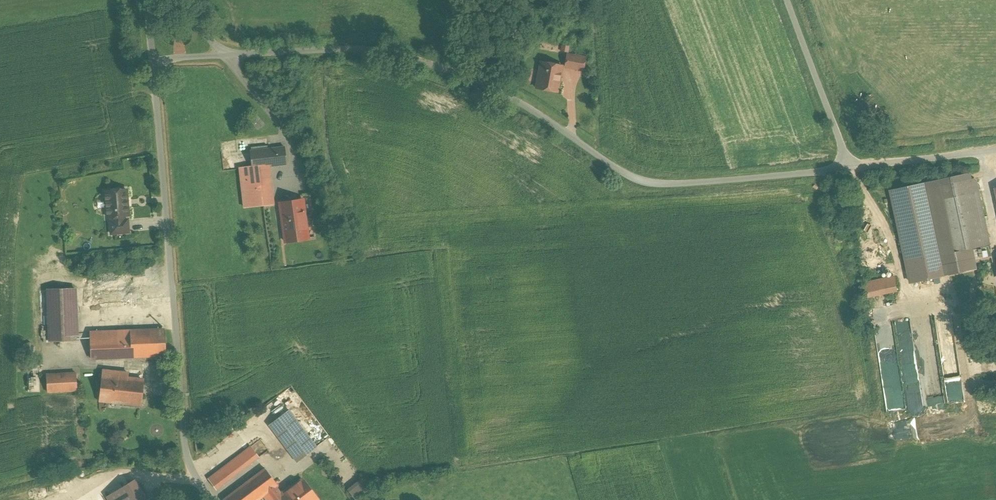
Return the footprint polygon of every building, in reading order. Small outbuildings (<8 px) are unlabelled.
[(569,60),(568,68),(589,70),(590,62),(569,60)] [(561,67),(536,63),(532,90),(557,93),(561,67)] [(263,125),(253,115),(246,122),(255,132),(263,125)] [(249,168),(236,168),(240,209),(261,207),(270,207),(265,168),(285,166),(283,149),(247,154),(249,168)] [(975,178),(920,189),(939,278),(974,270),(970,250),(990,246),(975,178)] [(126,188),(99,191),(102,222),(108,221),(125,220),(129,220),(126,188)] [(299,201),(276,204),(281,244),(304,241),(299,201)] [(125,220),(108,221),(109,237),(126,236),(125,220)] [(898,276),(863,282),(866,299),(901,293),(898,276)] [(71,342),(70,291),(40,292),(41,343),(71,342)] [(934,315),(937,332),(941,331),(944,346),(967,342),(961,310),(934,315)] [(924,410),(915,322),(900,324),(909,412),(924,410)] [(159,330),(87,333),(88,361),(160,358),(159,330)] [(962,350),(947,351),(950,400),(966,399),(962,350)] [(72,374),(43,375),(44,393),(72,393),(72,374)] [(99,376),(94,404),(139,407),(143,380),(99,376)] [(287,413),(267,427),(294,462),(327,436),(313,420),(300,430),(287,413)] [(215,489),(256,457),(247,446),(206,478),(215,489)] [(218,499),(219,499),(254,499),(262,494),(266,499),(269,499),(278,494),(261,469),(218,499)] [(272,499),(313,499),(299,480),(272,499)]
